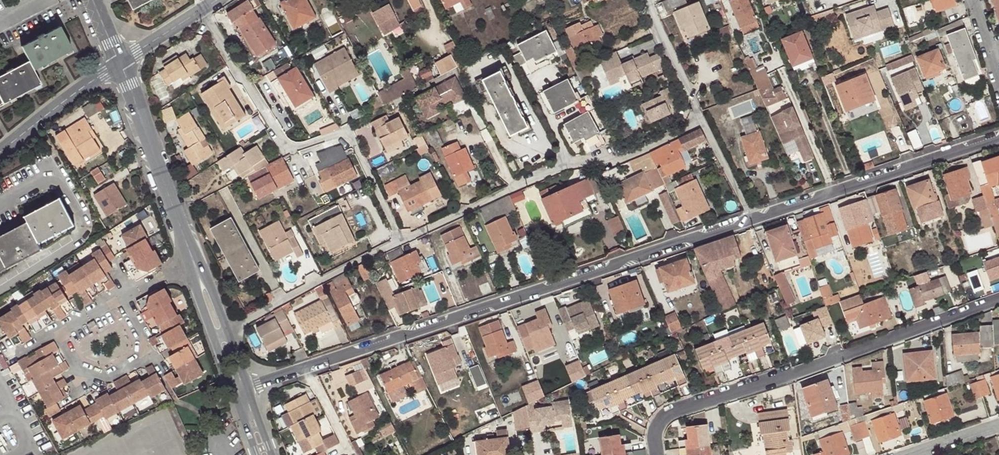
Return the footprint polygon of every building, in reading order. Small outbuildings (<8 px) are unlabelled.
[(135,10),(155,0),(130,0),(135,10)] [(227,14),(233,24),(236,22),(241,30),(259,18),(254,11),(258,8),(253,0),(249,0),(227,14)] [(281,4),(295,29),(316,18),(306,0),(288,0),(281,4)] [(414,9),(421,6),(418,0),(409,0),(414,9)] [(446,9),(461,2),(465,10),(472,6),(469,0),(441,0),(446,9)] [(663,2),(667,12),(686,3),(686,0),(668,0),(663,2)] [(734,0),(731,2),(740,25),(755,19),(748,0),(734,0)] [(699,3),(674,13),(682,31),(686,30),(689,38),(709,30),(699,3)] [(389,5),(373,14),(383,32),(398,23),(389,5)] [(846,15),(852,36),(872,29),(873,32),(882,29),(882,31),(895,27),(889,9),(877,13),(874,6),(846,15)] [(491,8),(485,11),(490,20),(495,17),(491,8)] [(259,18),(241,30),(258,57),(277,44),(260,17),(259,18)] [(740,25),(742,31),(758,24),(755,19),(740,25)] [(947,33),(964,25),(962,20),(944,28),(947,33)] [(581,25),(581,23),(566,29),(577,55),(601,44),(598,37),(602,35),(598,25),(593,27),(590,21),(581,25)] [(720,39),(734,33),(731,26),(718,31),(720,39)] [(60,27),(22,46),(30,61),(34,69),(58,57),(72,50),(60,27)] [(965,28),(948,35),(964,80),(976,76),(970,58),(975,56),(965,28)] [(872,29),(852,36),(854,41),(882,31),(882,29),(873,32),(872,29)] [(512,57),(518,68),(526,64),(526,63),(533,59),(546,53),(548,56),(557,52),(546,30),(518,46),(521,52),(512,57)] [(802,31),(782,39),(793,67),(813,58),(802,31)] [(929,40),(939,36),(938,31),(928,35),(929,40)] [(564,48),(571,62),(577,60),(570,45),(564,48)] [(348,79),(358,73),(345,49),(315,65),(330,94),(338,89),(337,87),(335,83),(346,77),(348,79)] [(937,50),(918,58),(925,75),(927,80),(940,74),(938,71),(945,68),(937,50)] [(436,64),(453,56),(450,51),(434,60),(436,64)] [(621,62),(616,52),(599,60),(609,83),(618,79),(625,76),(629,84),(641,79),(655,72),(650,59),(648,54),(634,60),(622,65),(621,62)] [(546,53),(533,59),(535,63),(548,56),(546,53)] [(178,59),(176,56),(162,65),(166,69),(160,73),(168,86),(181,79),(188,74),(190,78),(207,66),(201,55),(193,60),(193,59),(190,61),(185,54),(178,59)] [(454,58),(456,68),(459,67),(465,64),(461,55),(454,58)] [(659,55),(650,59),(655,72),(665,68),(659,55)] [(454,58),(453,56),(436,64),(441,76),(456,68),(454,58)] [(750,56),(745,58),(751,72),(756,69),(750,56)] [(890,64),(892,70),(914,61),(912,56),(890,64)] [(633,57),(621,62),(622,65),(634,60),(633,57)] [(575,71),(581,68),(577,60),(571,62),(572,66),(575,71)] [(30,61),(0,76),(0,96),(4,103),(27,91),(42,83),(34,69),(30,61)] [(581,83),(586,80),(591,78),(586,65),(581,68),(575,71),(577,75),(581,83)] [(756,69),(751,72),(755,80),(768,74),(764,66),(756,69)] [(296,68),(278,79),(296,109),(314,97),(296,68)] [(429,68),(421,72),(424,79),(432,75),(429,68)] [(378,93),(384,106),(396,100),(403,96),(418,89),(408,69),(401,73),(404,79),(378,93)] [(508,69),(477,84),(483,96),(489,93),(511,136),(528,127),(523,117),(522,118),(515,104),(517,103),(513,96),(512,96),(506,84),(514,81),(508,69)] [(920,79),(915,70),(891,80),(901,105),(914,100),(912,96),(917,94),(925,91),(920,79)] [(335,83),(337,87),(360,75),(358,73),(348,79),(346,77),(335,83)] [(190,78),(188,74),(181,79),(183,82),(190,78)] [(768,74),(755,80),(767,107),(788,97),(782,85),(774,89),(768,74)] [(845,106),(847,112),(875,100),(865,75),(837,87),(845,106)] [(456,77),(415,98),(424,115),(434,110),(431,105),(449,95),(452,100),(454,104),(467,98),(456,77)] [(589,112),(595,109),(593,106),(588,95),(579,101),(568,79),(543,92),(552,111),(563,106),(564,108),(575,103),(581,115),(589,112)] [(641,79),(629,84),(632,88),(643,84),(641,79)] [(585,90),(590,88),(586,80),(581,83),(585,90)] [(224,81),(202,94),(224,130),(245,116),(224,81)] [(593,106),(595,109),(600,107),(590,88),(585,90),(588,95),(593,106)] [(660,99),(643,106),(646,115),(651,126),(670,118),(667,109),(674,106),(667,91),(658,94),(660,99)] [(434,110),(424,115),(427,120),(441,112),(439,107),(452,100),(449,95),(431,105),(434,110)] [(100,98),(84,107),(89,116),(105,107),(100,98)] [(914,100),(901,105),(904,112),(917,107),(914,100)] [(793,135),(803,158),(813,153),(791,103),(769,113),(781,140),(793,135)] [(845,106),(834,109),(839,121),(848,115),(847,112),(845,106)] [(606,144),(589,112),(581,115),(564,125),(573,142),(581,139),(584,137),(586,140),(592,151),(606,144)] [(177,121),(181,128),(192,147),(189,149),(185,151),(193,166),(212,154),(207,146),(204,148),(200,142),(204,140),(189,114),(177,121)] [(754,115),(742,119),(747,136),(741,138),(750,165),(769,159),(761,131),(759,131),(754,115)] [(386,116),(370,124),(373,131),(376,129),(382,141),(386,149),(402,141),(409,138),(398,118),(390,123),(386,116)] [(87,128),(91,126),(86,118),(58,136),(76,165),(85,160),(84,158),(99,147),(94,139),(87,128)] [(447,132),(456,128),(452,120),(443,124),(447,132)] [(329,133),(338,130),(340,129),(337,123),(326,128),(329,133)] [(98,137),(91,126),(87,128),(94,139),(98,137)] [(192,147),(181,128),(177,131),(189,149),(192,147)] [(443,145),(434,128),(425,131),(434,150),(443,145)] [(700,128),(673,142),(678,154),(706,140),(700,128)] [(376,129),(373,131),(378,142),(382,141),(376,129)] [(404,145),(402,141),(386,149),(388,154),(404,145)] [(442,148),(460,186),(471,181),(467,171),(474,168),(465,149),(460,152),(456,142),(442,148)] [(678,154),(673,142),(650,153),(656,165),(661,162),(663,167),(658,169),(664,184),(665,186),(671,183),(668,175),(685,168),(678,154)] [(322,164),(317,166),(323,180),(320,181),(325,191),(356,176),(341,146),(317,154),(322,164)] [(234,165),(243,179),(247,177),(268,166),(263,158),(260,160),(253,149),(244,154),(240,147),(219,161),(225,171),(234,165)] [(994,199),(990,186),(998,183),(998,157),(982,163),(981,160),(972,163),(984,196),(986,202),(994,199)] [(259,200),(294,182),(282,159),(268,166),(247,177),(259,200)] [(506,163),(510,173),(517,170),(512,159),(506,163)] [(109,163),(99,169),(106,179),(115,173),(109,163)] [(603,174),(609,187),(616,184),(615,181),(624,178),(619,167),(603,174)] [(658,169),(657,167),(646,173),(645,172),(618,185),(627,204),(635,200),(645,195),(654,191),(654,189),(664,184),(658,169)] [(967,168),(944,175),(952,199),(956,198),(960,205),(967,203),(969,199),(968,194),(971,193),(966,179),(969,177),(967,168)] [(106,179),(99,169),(93,173),(99,184),(106,179)] [(406,176),(386,186),(392,197),(400,192),(409,211),(442,195),(431,174),(419,179),(421,182),(411,186),(406,176)] [(676,209),(681,222),(706,211),(700,198),(703,196),(695,179),(693,180),(691,174),(671,183),(665,186),(668,193),(676,190),(683,206),(676,209)] [(938,200),(940,200),(932,179),(908,187),(915,208),(919,207),(924,221),(943,214),(938,200)] [(579,201),(585,198),(594,194),(587,180),(559,192),(556,188),(540,195),(554,225),(562,220),(583,211),(579,201)] [(114,182),(94,194),(107,216),(127,204),(114,182)] [(894,190),(867,199),(872,213),(879,210),(880,214),(892,210),(893,213),(902,210),(894,190)] [(645,195),(635,200),(638,206),(647,201),(645,195)] [(506,217),(517,212),(510,196),(479,210),(499,254),(506,250),(504,246),(511,243),(519,240),(515,231),(514,231),(513,232),(506,217)] [(700,198),(706,211),(709,209),(703,196),(700,198)] [(986,202),(984,196),(973,199),(977,212),(978,211),(984,228),(993,224),(986,202)] [(993,224),(998,241),(998,211),(998,208),(998,207),(998,197),(994,199),(986,202),(993,224)] [(592,215),(585,198),(579,201),(583,211),(562,220),(565,227),(592,215)] [(872,213),(867,199),(839,208),(852,247),(872,240),(866,223),(875,220),(872,213)] [(26,218),(29,223),(40,245),(75,227),(62,200),(52,205),(26,218)] [(337,207),(309,222),(321,244),(326,241),(332,252),(355,241),(337,207)] [(829,210),(804,220),(810,239),(803,242),(804,245),(808,256),(810,261),(817,258),(814,249),(831,243),(830,238),(838,235),(829,210)] [(231,220),(213,230),(240,281),(259,271),(231,220)] [(279,222),(260,231),(276,262),(294,253),(298,258),(304,256),(290,230),(285,232),(279,222)] [(0,238),(0,252),(9,268),(42,251),(29,223),(4,236),(0,238)] [(132,249),(150,238),(142,225),(124,236),(132,249)] [(442,236),(450,254),(455,264),(461,262),(467,258),(469,262),(480,257),(475,246),(470,249),(460,227),(442,236)] [(875,239),(881,238),(877,227),(871,229),(875,239)] [(803,242),(799,229),(789,232),(788,228),(781,231),(780,228),(767,233),(777,261),(797,254),(795,248),(804,245),(803,242)] [(722,311),(735,305),(722,275),(715,277),(713,273),(737,265),(735,260),(741,258),(735,235),(704,245),(695,248),(722,311)] [(166,264),(150,238),(132,249),(130,250),(135,258),(129,261),(126,263),(135,280),(137,279),(139,281),(160,269),(159,268),(166,264)] [(111,244),(104,249),(112,261),(119,257),(111,244)] [(804,245),(795,248),(797,254),(799,259),(808,256),(804,245)] [(401,248),(388,255),(401,282),(428,269),(424,260),(421,261),(416,251),(405,256),(401,248)] [(112,261),(104,249),(95,254),(98,259),(85,267),(103,293),(109,289),(111,291),(119,286),(110,271),(116,267),(112,261)] [(9,268),(0,252),(0,273),(9,268)] [(984,262),(991,281),(998,278),(998,256),(984,262)] [(687,260),(658,270),(662,282),(665,281),(669,291),(694,282),(687,260)] [(80,291),(88,303),(89,305),(100,299),(98,296),(103,293),(85,267),(73,274),(70,271),(62,275),(74,295),(80,291)] [(772,272),(780,288),(785,300),(793,297),(780,268),(772,272)] [(977,270),(968,273),(974,291),(983,287),(977,270)] [(916,308),(925,305),(924,301),(951,291),(946,276),(910,289),(916,308)] [(337,289),(332,292),(350,325),(359,320),(353,308),(360,304),(360,301),(357,293),(354,293),(345,277),(334,282),(337,289)] [(376,283),(387,306),(389,310),(396,307),(400,315),(418,307),(411,289),(395,295),(386,278),(376,283)] [(637,279),(609,289),(618,313),(645,304),(637,279)] [(38,297),(31,301),(39,314),(48,327),(56,322),(47,308),(54,304),(62,318),(64,320),(73,315),(71,313),(77,309),(73,301),(60,282),(46,291),(45,290),(38,295),(38,297)] [(838,301),(832,282),(820,286),(826,305),(838,301)] [(183,313),(168,288),(161,292),(159,289),(139,300),(141,303),(138,305),(148,321),(156,317),(162,325),(183,313)] [(323,335),(342,325),(328,296),(294,314),(305,336),(320,328),(323,335)] [(859,296),(841,303),(847,322),(857,319),(860,328),(891,316),(884,297),(863,304),(859,296)] [(3,320),(12,336),(19,346),(24,343),(26,344),(35,339),(34,336),(40,332),(31,319),(39,314),(31,301),(23,306),(23,305),(17,309),(17,310),(3,320)] [(567,307),(558,310),(567,329),(574,326),(576,331),(589,325),(587,321),(596,317),(589,301),(580,304),(582,307),(569,312),(568,309),(567,307)] [(568,309),(569,312),(582,307),(580,304),(568,309)] [(825,325),(833,322),(826,306),(818,309),(822,317),(825,325)] [(547,321),(550,320),(545,308),(535,313),(537,318),(526,323),(533,342),(541,339),(543,342),(553,337),(549,328),(547,321)] [(284,334),(293,330),(283,310),(265,319),(268,324),(257,330),(266,347),(285,337),(284,334)] [(178,345),(191,337),(184,325),(188,322),(183,313),(162,325),(166,331),(156,336),(152,339),(157,348),(160,347),(164,353),(165,352),(178,345)] [(675,313),(665,317),(671,332),(682,328),(675,313)] [(786,316),(778,319),(782,330),(790,326),(786,316)] [(100,318),(92,322),(98,332),(106,327),(100,318)] [(808,344),(825,336),(821,327),(818,319),(800,326),(808,344)] [(488,358),(498,354),(504,352),(505,356),(517,351),(513,341),(507,343),(499,320),(479,328),(486,347),(484,348),(488,358)] [(763,322),(747,329),(758,357),(765,355),(762,345),(770,342),(763,322)] [(993,343),(992,324),(980,325),(981,347),(993,345),(993,343)] [(758,357),(747,329),(730,335),(738,355),(746,351),(750,360),(758,357)] [(954,354),(957,354),(977,352),(978,352),(977,332),(953,334),(954,354)] [(738,355),(730,335),(713,342),(724,371),(732,367),(728,359),(738,355)] [(180,368),(198,357),(191,345),(194,343),(191,337),(178,345),(181,350),(172,355),(176,363),(180,368)] [(289,343),(285,337),(266,347),(270,353),(289,343)] [(38,353),(40,356),(49,373),(61,366),(56,355),(61,352),(55,342),(38,353)] [(724,371),(713,342),(696,349),(703,369),(712,365),(716,374),(724,371)] [(435,375),(437,374),(452,368),(456,366),(453,358),(458,356),(453,344),(428,355),(435,375)] [(659,361),(667,380),(675,377),(679,386),(687,382),(676,355),(672,355),(669,349),(656,355),(659,361)] [(931,350),(904,352),(907,381),(935,377),(931,350)] [(977,352),(957,354),(957,361),(977,359),(977,352)] [(49,373),(40,356),(32,361),(29,357),(21,362),(23,366),(28,374),(33,371),(38,380),(49,373)] [(459,356),(458,356),(453,358),(456,366),(462,364),(459,356)] [(207,371),(198,357),(180,368),(183,374),(179,376),(175,371),(168,375),(174,388),(187,382),(188,383),(207,371)] [(580,358),(566,364),(572,381),(587,375),(580,358)] [(420,378),(423,376),(415,361),(412,362),(410,360),(397,367),(387,372),(380,375),(388,393),(412,382),(418,393),(425,391),(420,378)] [(657,384),(667,380),(659,361),(642,369),(653,396),(661,393),(657,384)] [(882,378),(885,378),(883,361),(872,362),(872,369),(862,370),(862,367),(852,368),(850,372),(852,384),(854,384),(855,393),(871,392),(871,396),(883,395),(882,383),(882,378)] [(61,366),(49,373),(38,380),(44,392),(60,383),(58,378),(64,373),(72,369),(67,362),(61,366)] [(145,380),(153,393),(155,396),(169,388),(155,364),(149,367),(153,375),(145,380)] [(478,365),(469,369),(478,387),(486,384),(478,365)] [(371,380),(365,367),(348,376),(354,388),(356,387),(368,381),(371,380)] [(452,368),(437,374),(440,381),(455,375),(452,368)] [(642,369),(625,376),(633,394),(641,391),(646,400),(653,396),(642,369)] [(960,369),(946,375),(947,387),(965,381),(960,369)] [(996,371),(976,377),(978,381),(982,394),(990,392),(985,381),(992,379),(998,398),(998,369),(996,371)] [(28,374),(33,383),(38,380),(33,371),(28,374)] [(123,379),(137,402),(153,393),(145,380),(143,377),(134,382),(130,375),(123,379)] [(625,376),(608,383),(620,411),(627,408),(623,398),(633,394),(625,376)] [(460,377),(440,382),(442,390),(462,385),(460,377)] [(541,378),(522,385),(528,402),(547,396),(541,378)] [(63,389),(71,385),(67,379),(60,383),(44,392),(52,407),(62,403),(68,399),(63,389)] [(113,395),(123,412),(137,402),(123,379),(118,382),(122,390),(113,395)] [(620,411),(608,383),(601,386),(598,380),(588,384),(599,409),(608,406),(612,414),(620,411)] [(827,380),(805,387),(811,404),(808,405),(810,411),(824,406),(826,412),(837,407),(827,380)] [(368,381),(356,387),(360,395),(372,388),(368,381)] [(975,397),(982,394),(978,381),(970,384),(975,397)] [(811,404),(805,387),(802,388),(808,405),(811,404)] [(923,395),(925,400),(945,393),(943,388),(940,389),(923,395)] [(94,406),(102,419),(109,415),(111,418),(123,412),(113,395),(112,393),(100,399),(101,402),(94,406)] [(379,417),(367,393),(349,402),(357,419),(352,421),(358,435),(364,432),(365,434),(376,429),(372,420),(379,417)] [(945,393),(925,400),(932,422),(952,414),(945,393)] [(288,405),(292,413),(298,424),(294,425),(301,439),(308,435),(310,440),(314,437),(319,447),(327,442),(323,432),(324,431),(317,416),(319,415),(309,394),(288,405)] [(535,402),(527,406),(531,428),(531,433),(545,431),(546,430),(545,424),(554,423),(554,421),(562,419),(563,428),(564,428),(573,426),(569,401),(551,404),(551,407),(536,410),(535,402)] [(852,419),(854,418),(864,415),(862,406),(857,406),(856,402),(849,403),(852,419)] [(52,415),(64,408),(62,403),(52,407),(49,409),(52,415)] [(842,422),(846,421),(852,419),(849,403),(840,405),(842,422)] [(83,404),(71,411),(83,430),(102,419),(94,406),(87,410),(83,404)] [(531,428),(527,406),(513,413),(516,430),(531,428)] [(812,417),(826,412),(824,406),(810,411),(812,417)] [(892,413),(890,406),(881,409),(872,412),(874,418),(873,418),(880,440),(900,433),(892,413)] [(758,413),(761,434),(763,434),(766,454),(787,454),(786,450),(793,449),(792,440),(788,440),(788,431),(790,430),(787,408),(758,413)] [(56,420),(68,439),(83,430),(71,411),(56,420)] [(298,424),(292,413),(288,415),(294,425),(298,424)] [(854,418),(861,437),(868,434),(864,421),(866,420),(865,415),(864,415),(854,418)] [(853,440),(861,437),(854,418),(852,419),(846,421),(853,440)] [(679,441),(680,448),(709,444),(707,425),(687,427),(689,440),(679,441)] [(819,438),(823,451),(816,453),(817,454),(841,454),(848,452),(841,431),(838,432),(836,425),(817,431),(819,438)] [(479,454),(510,454),(507,429),(497,430),(498,438),(494,439),(494,434),(488,435),(488,439),(477,441),(479,454)] [(602,454),(632,451),(632,443),(621,445),(619,435),(600,437),(602,454)] [(315,449),(319,447),(314,437),(310,440),(315,449)] [(709,444),(680,448),(681,454),(711,454),(709,444)]
